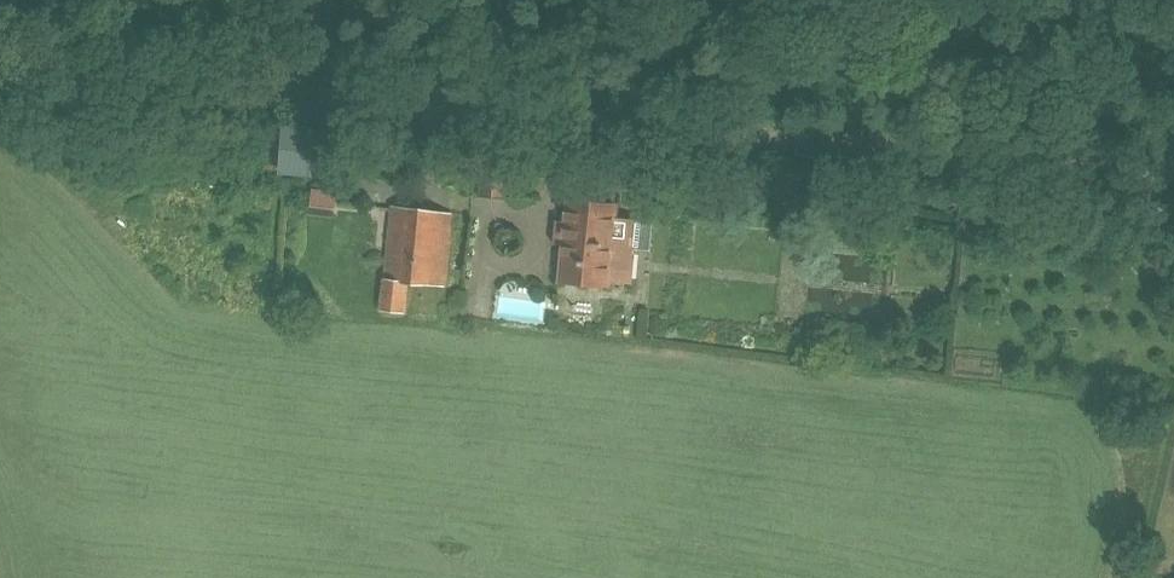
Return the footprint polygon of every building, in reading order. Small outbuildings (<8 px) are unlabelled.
[(549,165),(511,163),(482,161),(480,196),(509,198),(510,187),(547,189),(549,165)] [(633,283),(637,249),(640,219),(618,216),(619,203),(568,198),(560,281),(611,286),(612,281),(633,283)] [(392,206),(384,278),(380,311),(406,314),(409,283),(446,287),(453,212),(392,206)]
